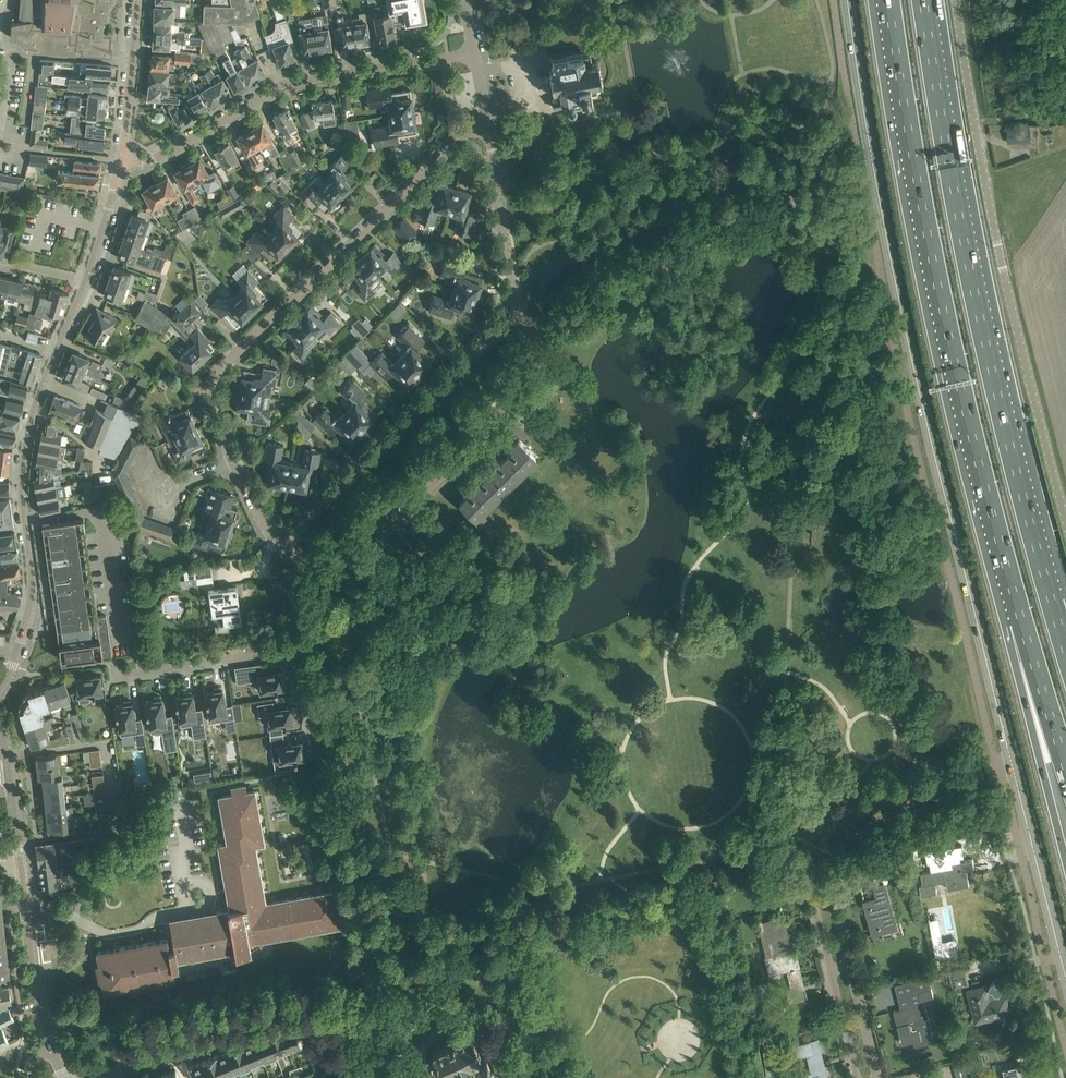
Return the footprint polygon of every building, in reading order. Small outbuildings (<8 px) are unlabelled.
[(109,2),(113,1),(113,0),(20,0),(19,16),(26,18),(26,20),(12,22),(11,23),(13,24),(11,28),(12,28),(11,32),(12,32),(10,37),(39,47),(39,50),(111,56),(112,50),(110,49),(111,34),(103,31),(104,20),(106,19),(107,12),(108,12),(109,2)] [(234,39),(236,42),(241,39),(233,23),(239,24),(259,16),(256,3),(255,0),(212,0),(211,4),(204,4),(203,23),(198,23),(197,22),(211,54),(216,53),(225,49),(223,43),(234,39)] [(285,19),(286,21),(287,21),(294,19),(288,0),(282,0),(280,1),(281,4),(285,17),(285,19)] [(389,14),(391,25),(405,23),(406,24),(427,20),(423,0),(387,0),(389,14)] [(180,3),(173,2),(157,1),(157,6),(155,6),(155,8),(154,8),(154,13),(155,13),(154,20),(185,22),(185,16),(180,16),(180,3)] [(281,4),(272,6),(277,20),(285,17),(281,4)] [(381,16),(380,5),(374,6),(380,40),(394,38),(391,25),(389,14),(383,16),(381,16)] [(352,18),(355,44),(357,44),(358,45),(362,44),(363,43),(369,42),(365,12),(358,13),(359,17),(352,18)] [(327,15),(311,18),(313,25),(317,50),(319,50),(319,51),(325,50),(325,49),(331,48),(329,37),(327,22),(328,22),(327,15)] [(352,18),(344,20),(343,15),(337,17),(342,46),(348,45),(350,46),(353,46),(354,44),(355,44),(352,18)] [(285,19),(275,22),(275,23),(275,24),(275,25),(275,26),(275,28),(274,29),(274,30),(273,31),(272,32),(271,32),(271,33),(270,33),(264,35),(269,50),(274,48),(280,65),(289,61),(290,62),(293,61),(294,60),(294,59),(288,42),(293,40),(287,21),(286,21),(285,19)] [(184,37),(185,31),(178,30),(178,24),(154,22),(154,24),(153,24),(152,29),(154,30),(153,35),(184,37)] [(313,25),(299,27),(303,52),(310,51),(310,52),(315,51),(315,50),(317,50),(313,25)] [(153,35),(153,40),(152,40),(151,46),(153,46),(152,47),(180,49),(180,43),(201,45),(202,38),(184,37),(153,35)] [(242,40),(236,44),(239,48),(256,78),(260,77),(265,75),(265,74),(266,73),(261,64),(257,58),(253,60),(242,40)] [(256,78),(239,48),(239,49),(234,51),(237,57),(231,61),(244,84),(246,83),(247,84),(248,83),(249,84),(253,81),(253,80),(256,78)] [(244,84),(230,58),(225,49),(216,53),(219,58),(221,56),(224,61),(231,73),(226,76),(234,91),(235,90),(237,91),(239,89),(240,88),(245,85),(244,84)] [(589,52),(580,54),(566,56),(566,57),(552,59),(550,58),(549,59),(551,60),(553,71),(550,71),(548,70),(548,71),(549,72),(550,76),(545,77),(547,84),(551,83),(552,87),(551,88),(552,89),(553,87),(555,99),(552,100),(553,107),(567,105),(569,106),(569,108),(570,107),(570,106),(572,106),(573,107),(574,106),(573,105),(574,104),(575,105),(575,104),(575,103),(592,100),(591,93),(591,92),(596,91),(598,92),(599,91),(597,90),(595,80),(601,79),(602,80),(603,79),(601,78),(598,63),(599,62),(598,61),(597,63),(592,63),(590,53),(591,51),(590,51),(589,52)] [(197,54),(175,52),(174,56),(152,54),(152,60),(150,61),(150,64),(151,66),(151,67),(174,70),(175,63),(190,64),(190,62),(199,63),(197,54)] [(55,61),(40,59),(39,73),(53,74),(55,61)] [(104,78),(104,76),(110,77),(110,75),(112,75),(112,70),(110,70),(110,67),(113,67),(113,66),(111,66),(80,63),(79,76),(104,78)] [(202,79),(195,83),(200,91),(201,90),(209,105),(211,104),(212,105),(215,103),(215,102),(220,99),(205,73),(202,68),(197,69),(197,70),(200,75),(199,75),(202,79)] [(205,72),(205,73),(220,99),(225,96),(226,97),(229,95),(229,94),(231,93),(222,78),(219,72),(214,75),(211,69),(205,72)] [(149,83),(168,84),(168,79),(176,80),(177,72),(150,70),(150,75),(149,76),(148,80),(149,82),(149,83)] [(186,93),(188,97),(196,112),(198,112),(199,112),(201,111),(202,109),(207,106),(198,91),(199,91),(192,79),(187,70),(183,72),(186,78),(184,79),(187,83),(191,91),(186,93)] [(109,79),(104,78),(79,76),(39,73),(38,81),(50,82),(50,80),(70,82),(69,87),(109,90),(109,79)] [(34,99),(46,100),(48,86),(36,85),(34,99)] [(148,98),(156,99),(164,99),(172,100),(183,101),(183,94),(168,92),(169,87),(163,86),(160,86),(149,85),(148,98)] [(391,93),(390,87),(366,91),(369,109),(389,106),(391,116),(413,112),(411,98),(412,98),(410,90),(391,93)] [(64,94),(64,101),(107,106),(108,95),(97,94),(89,93),(88,98),(80,97),(81,96),(69,95),(64,94)] [(178,123),(179,123),(180,124),(185,121),(185,119),(189,116),(189,115),(193,112),(183,94),(183,101),(172,100),(164,99),(166,102),(162,105),(165,110),(167,111),(170,109),(178,123)] [(351,108),(350,105),(349,94),(341,95),(344,109),(351,108)] [(32,111),(43,113),(45,113),(46,100),(34,99),(32,111)] [(322,117),(324,125),(336,123),(332,100),(311,104),(313,111),(309,112),(308,111),(300,115),(305,126),(306,126),(307,129),(315,125),(311,118),(322,117)] [(62,101),(62,105),(63,107),(65,108),(67,109),(66,115),(76,116),(79,117),(79,116),(78,115),(78,114),(105,117),(107,106),(62,101)] [(287,109),(273,116),(278,126),(285,139),(286,139),(291,136),(290,134),(298,130),(297,128),(296,125),(292,119),(287,109)] [(40,129),(43,130),(45,113),(43,113),(32,111),(30,128),(32,128),(40,129)] [(399,142),(398,136),(417,133),(416,125),(415,125),(413,112),(391,116),(392,127),(372,130),(374,145),(399,142)] [(70,124),(69,133),(77,133),(80,134),(103,137),(103,136),(105,135),(105,131),(104,130),(105,124),(96,123),(96,121),(79,119),(79,117),(76,116),(75,125),(70,124)] [(528,123),(523,147),(532,149),(537,125),(538,125),(538,124),(539,124),(539,122),(538,122),(538,121),(537,121),(536,121),(536,122),(535,122),(535,123),(530,121),(530,120),(529,120),(529,119),(528,119),(527,120),(526,121),(527,122),(527,123),(528,123)] [(357,122),(349,123),(350,130),(358,129),(357,122)] [(249,128),(261,150),(267,147),(273,156),(279,153),(262,123),(256,126),(254,125),(249,128)] [(40,129),(32,128),(30,145),(47,148),(48,140),(39,138),(40,129)] [(237,137),(243,146),(254,167),(260,164),(255,154),(261,150),(249,128),(243,132),(243,134),(237,137)] [(1029,129),(1008,129),(1008,142),(1030,142),(1029,129)] [(58,131),(57,136),(60,136),(65,137),(65,140),(79,142),(78,147),(102,149),(103,137),(80,134),(77,133),(69,133),(66,132),(61,132),(58,131)] [(241,165),(228,142),(215,150),(224,166),(231,161),(235,168),(241,165)] [(295,166),(302,162),(295,150),(288,153),(289,155),(288,155),(289,156),(295,166)] [(30,153),(29,164),(29,165),(46,167),(47,155),(30,153)] [(341,196),(357,181),(344,168),(350,163),(341,154),(329,166),(329,169),(332,173),(325,180),(320,174),(341,196)] [(289,156),(288,155),(281,159),(280,159),(287,171),(295,166),(289,156)] [(192,160),(187,164),(199,186),(202,191),(209,187),(210,188),(216,184),(221,182),(214,171),(209,174),(200,158),(199,158),(194,161),(192,160)] [(58,170),(57,181),(98,186),(100,163),(74,161),(73,171),(58,170)] [(180,169),(175,172),(192,203),(199,200),(193,189),(199,186),(187,164),(180,167),(180,169)] [(258,174),(251,178),(257,189),(272,180),(276,176),(273,170),(260,177),(258,174)] [(0,173),(0,189),(6,190),(9,175),(0,173)] [(320,174),(312,182),(298,195),(314,210),(319,205),(325,212),(341,196),(320,174)] [(9,175),(6,190),(21,193),(24,178),(9,175)] [(278,176),(273,180),(277,185),(282,180),(278,176)] [(167,177),(162,180),(160,179),(157,181),(157,183),(156,183),(166,200),(173,196),(176,202),(181,200),(167,177)] [(273,180),(267,185),(274,193),(275,193),(280,187),(277,185),(273,180)] [(165,200),(156,183),(143,191),(147,199),(142,203),(149,211),(153,208),(156,214),(162,210),(159,204),(165,200)] [(455,188),(442,184),(439,194),(437,196),(435,202),(424,198),(420,210),(416,209),(413,218),(433,225),(438,208),(449,211),(455,188)] [(233,199),(239,195),(233,185),(227,188),(233,199)] [(473,227),(476,215),(466,211),(467,206),(466,203),(469,193),(455,188),(449,211),(459,214),(454,231),(474,237),(477,228),(473,227)] [(37,193),(33,206),(39,207),(42,195),(37,193)] [(230,203),(216,210),(220,218),(234,211),(230,203)] [(304,232),(291,219),(294,216),(283,204),(273,214),(275,216),(276,220),(279,224),(273,230),(289,247),(304,232)] [(189,209),(196,223),(203,219),(195,206),(189,209)] [(131,214),(127,228),(144,234),(151,216),(147,212),(139,209),(137,216),(131,214)] [(196,223),(189,209),(182,213),(190,226),(196,223)] [(406,241),(416,232),(403,218),(393,227),(406,241)] [(3,259),(5,250),(10,251),(15,229),(5,227),(3,234),(0,233),(0,258),(3,259)] [(127,228),(122,241),(140,248),(144,234),(127,228)] [(191,228),(186,231),(191,237),(195,233),(191,228)] [(272,262),(289,247),(273,230),(266,237),(262,233),(258,233),(256,230),(246,241),(256,252),(255,253),(247,244),(241,250),(253,262),(263,252),(272,262)] [(118,249),(117,253),(118,254),(117,256),(148,266),(159,270),(164,256),(160,255),(152,252),(140,248),(122,241),(120,248),(118,249)] [(154,247),(152,252),(160,255),(162,249),(154,247)] [(371,248),(361,258),(376,274),(385,266),(393,274),(403,264),(395,255),(390,260),(387,257),(385,260),(381,255),(378,255),(371,248)] [(427,254),(422,258),(425,263),(431,259),(427,254)] [(361,258),(350,267),(357,275),(357,278),(361,282),(359,285),(361,287),(356,292),(364,300),(365,301),(375,291),(374,290),(383,281),(376,274),(361,258)] [(463,276),(465,269),(461,267),(462,264),(445,259),(440,274),(457,279),(453,291),(476,298),(480,284),(470,281),(469,278),(463,276)] [(113,266),(108,280),(126,286),(131,288),(136,274),(130,272),(123,270),(113,266)] [(238,297),(252,312),(268,297),(255,284),(258,281),(248,270),(238,280),(241,283),(241,286),(243,289),(236,295),(238,297)] [(0,276),(0,295),(0,294),(6,296),(10,278),(0,276)] [(6,296),(5,301),(9,303),(17,305),(18,299),(22,281),(10,278),(6,296)] [(103,294),(114,298),(121,300),(126,286),(108,280),(103,294)] [(22,281),(18,299),(25,300),(23,308),(29,309),(32,301),(33,297),(36,284),(22,281)] [(46,294),(46,296),(41,294),(39,298),(47,301),(48,298),(65,304),(68,294),(51,288),(49,295),(46,294)] [(398,288),(394,292),(400,298),(404,294),(398,288)] [(145,293),(139,291),(136,297),(143,300),(145,293)] [(453,291),(450,300),(434,295),(429,311),(446,317),(447,313),(451,315),(453,307),(459,309),(462,308),(472,311),(476,298),(453,291)] [(145,293),(143,299),(153,303),(156,295),(146,292),(145,293)] [(252,312),(238,297),(236,295),(229,302),(227,300),(224,299),(220,296),(210,306),(220,317),(224,314),(236,327),(252,312)] [(200,296),(194,301),(205,314),(208,311),(204,308),(208,304),(200,296)] [(61,316),(61,315),(65,304),(48,298),(47,301),(39,298),(35,313),(39,314),(38,315),(51,319),(53,314),(61,316)] [(135,317),(162,334),(172,318),(145,301),(135,317)] [(198,328),(191,322),(201,312),(190,301),(172,319),(173,319),(169,323),(191,346),(180,356),(192,370),(211,351),(214,348),(208,342),(210,340),(198,328)] [(343,302),(338,306),(344,312),(348,308),(343,302)] [(400,304),(396,308),(403,315),(407,311),(400,304)] [(116,318),(106,313),(96,308),(90,319),(93,321),(85,335),(100,343),(110,324),(112,325),(116,318)] [(308,309),(297,318),(318,340),(327,332),(329,334),(335,328),(337,329),(342,324),(330,312),(325,317),(322,320),(318,316),(315,316),(308,309)] [(28,317),(26,325),(35,327),(38,315),(39,314),(35,313),(34,314),(30,313),(29,312),(28,317)] [(17,314),(14,323),(26,326),(26,325),(28,317),(17,314)] [(358,317),(351,323),(363,335),(369,329),(362,321),(358,317)] [(309,349),(318,340),(297,318),(287,328),(294,335),(294,338),(298,342),(290,351),(302,363),(306,359),(304,357),(311,351),(309,349)] [(365,318),(362,321),(369,329),(373,325),(368,320),(365,318)] [(36,342),(39,333),(33,332),(35,327),(26,325),(26,326),(22,338),(36,342)] [(417,349),(422,343),(419,340),(421,338),(410,326),(398,338),(409,350),(402,357),(418,374),(428,364),(421,356),(421,353),(417,349)] [(5,374),(8,360),(8,359),(11,349),(19,351),(20,348),(12,345),(0,342),(0,373),(5,374)] [(451,342),(446,348),(453,355),(459,350),(451,342)] [(356,345),(346,355),(357,367),(367,357),(356,345)] [(20,348),(18,355),(26,357),(23,364),(37,368),(42,355),(28,351),(20,348)] [(68,364),(67,366),(84,373),(97,378),(100,380),(104,371),(100,370),(102,364),(83,356),(73,352),(71,357),(70,357),(70,359),(68,359),(67,362),(68,364)] [(418,374),(402,357),(394,365),(382,353),(370,364),(382,376),(385,374),(388,377),(394,372),(398,376),(401,376),(408,384),(418,374)] [(273,355),(271,365),(284,368),(285,367),(273,355)] [(356,367),(345,356),(338,363),(349,374),(356,367)] [(5,374),(22,380),(32,383),(37,370),(23,366),(21,372),(7,368),(8,364),(14,366),(16,361),(9,359),(8,360),(5,374)] [(64,374),(62,379),(66,381),(81,387),(80,389),(87,392),(90,386),(91,384),(81,380),(84,373),(67,366),(66,367),(65,368),(63,371),(64,372),(63,374),(64,374)] [(271,397),(271,396),(269,396),(270,394),(271,394),(272,387),(272,386),(271,385),(275,385),(276,376),(279,377),(280,370),(262,367),(261,374),(243,371),(240,391),(271,397)] [(0,380),(0,393),(11,396),(11,394),(24,398),(24,396),(26,396),(27,392),(26,391),(27,385),(1,378),(0,380)] [(306,382),(312,389),(317,383),(311,378),(306,382)] [(361,404),(366,399),(363,395),(366,393),(354,381),(342,393),(353,405),(346,413),(362,429),(372,419),(365,412),(365,409),(361,404)] [(133,386),(130,391),(138,395),(141,391),(133,386)] [(269,409),(271,397),(240,391),(237,405),(247,407),(249,409),(247,421),(270,425),(271,419),(269,418),(271,409),(269,409)] [(3,410),(20,414),(20,412),(22,411),(22,408),(22,407),(23,401),(10,397),(10,396),(0,393),(0,409),(3,410)] [(81,405),(65,399),(55,395),(49,411),(59,415),(71,419),(69,424),(68,427),(84,440),(90,425),(78,420),(79,417),(80,414),(77,413),(81,405)] [(115,395),(112,402),(119,405),(128,409),(133,402),(124,398),(115,395)] [(128,409),(119,405),(112,402),(107,401),(102,412),(96,410),(90,425),(84,440),(97,445),(95,450),(98,452),(99,451),(115,457),(134,426),(137,427),(143,414),(128,409)] [(536,428),(541,423),(524,406),(519,411),(536,428)] [(164,431),(169,440),(196,428),(187,408),(173,415),(172,413),(159,419),(164,431)] [(332,432),(338,427),(342,431),(345,431),(353,439),(362,429),(346,413),(338,420),(326,408),(314,420),(326,432),(329,429),(332,432)] [(302,424),(308,419),(300,411),(295,417),(302,424)] [(0,420),(0,421),(0,426),(16,429),(17,428),(18,427),(18,424),(18,423),(19,417),(3,413),(0,412),(0,420)] [(507,423),(519,435),(524,440),(529,435),(511,418),(507,423)] [(301,433),(306,428),(298,420),(297,429),(301,433)] [(59,428),(59,427),(54,424),(45,422),(44,430),(42,430),(39,442),(65,447),(65,446),(60,445),(62,433),(58,433),(59,428)] [(169,440),(174,449),(179,462),(192,456),(191,454),(205,447),(196,428),(169,440)] [(0,431),(0,443),(13,446),(13,444),(15,443),(15,441),(14,439),(15,434),(0,431)] [(127,442),(138,448),(142,441),(130,436),(127,442)] [(505,488),(535,458),(518,440),(511,447),(513,449),(490,472),(505,488)] [(65,447),(39,442),(37,453),(63,458),(65,447)] [(124,448),(135,454),(138,448),(127,442),(124,448)] [(265,482),(268,483),(287,486),(291,463),(281,462),(284,445),(267,442),(263,460),(266,460),(265,465),(268,465),(265,482)] [(0,447),(0,458),(11,460),(12,449),(0,447)] [(77,448),(75,460),(83,461),(85,449),(77,448)] [(121,454),(132,460),(135,454),(124,448),(121,454)] [(309,490),(312,473),(317,474),(321,452),(305,449),(302,465),(291,463),(287,486),(309,490)] [(37,473),(56,473),(57,475),(59,475),(59,474),(62,473),(61,469),(55,468),(57,457),(63,458),(37,453),(35,465),(37,466),(37,473)] [(117,460),(129,466),(132,460),(121,454),(117,460)] [(114,473),(126,473),(125,472),(129,466),(117,460),(114,467),(114,473)] [(0,461),(0,472),(9,473),(10,462),(0,461)] [(490,472),(460,502),(477,520),(484,513),(482,511),(505,488),(490,472)] [(61,485),(59,475),(57,475),(56,473),(37,473),(36,478),(33,479),(36,493),(57,488),(57,486),(61,485)] [(117,485),(129,480),(126,473),(114,473),(114,477),(117,485)] [(120,491),(131,486),(129,480),(117,485),(120,491)] [(9,494),(9,490),(10,488),(10,484),(8,483),(8,481),(0,482),(0,494),(9,494)] [(119,498),(112,482),(107,483),(111,499),(119,498)] [(103,499),(102,499),(102,501),(111,499),(107,483),(100,485),(103,499)] [(57,488),(36,493),(38,504),(60,499),(66,498),(64,485),(61,485),(57,486),(57,488)] [(100,485),(91,486),(91,501),(102,499),(103,499),(100,485)] [(131,486),(120,491),(122,498),(134,493),(131,486)] [(209,486),(206,497),(205,497),(208,498),(204,510),(211,512),(208,523),(230,530),(237,510),(231,508),(235,495),(209,486)] [(134,493),(122,498),(125,504),(137,500),(134,493)] [(11,512),(9,498),(0,499),(0,513),(11,512)] [(62,510),(60,499),(38,504),(40,514),(62,510)] [(137,500),(125,504),(128,511),(140,506),(137,500)] [(140,506),(128,511),(130,517),(142,512),(140,506)] [(2,526),(13,524),(11,512),(0,513),(0,526),(2,526)] [(142,512),(130,517),(133,522),(136,525),(144,517),(142,512)] [(144,517),(136,525),(140,529),(146,531),(150,519),(144,517)] [(85,534),(83,519),(42,525),(49,578),(53,577),(54,584),(50,584),(54,607),(57,607),(58,614),(55,614),(61,660),(88,656),(89,660),(112,657),(106,615),(93,616),(81,534),(85,534)] [(150,519),(146,531),(149,532),(153,534),(157,522),(150,519)] [(159,536),(163,524),(157,522),(153,534),(159,536)] [(224,551),(230,530),(208,523),(205,532),(198,530),(193,543),(207,548),(208,546),(224,551)] [(166,538),(170,526),(163,524),(159,536),(166,538)] [(170,526),(166,538),(173,541),(177,529),(170,526)] [(140,529),(138,541),(145,543),(149,532),(146,531),(140,529)] [(5,547),(16,546),(14,533),(14,532),(0,534),(0,548),(5,547)] [(18,559),(17,555),(19,553),(18,550),(16,549),(16,548),(0,550),(0,562),(18,559)] [(7,579),(7,578),(20,576),(18,562),(0,564),(2,579),(0,579),(0,603),(19,605),(22,593),(6,592),(7,579)] [(189,569),(184,570),(185,579),(196,578),(197,583),(199,583),(213,581),(212,574),(211,566),(189,569)] [(208,591),(214,632),(229,629),(228,621),(241,619),(236,587),(208,591)] [(133,641),(136,653),(142,651),(139,640),(133,641)] [(273,673),(273,672),(267,673),(267,674),(263,674),(262,664),(262,663),(234,667),(237,684),(259,680),(260,691),(274,689),(275,690),(277,689),(284,687),(283,680),(286,679),(285,672),(282,672),(282,671),(273,673)] [(85,678),(75,679),(79,703),(80,703),(80,702),(88,700),(87,694),(92,693),(92,694),(95,694),(95,693),(102,692),(101,684),(103,684),(102,676),(99,677),(99,676),(91,677),(84,677),(85,678)] [(44,688),(50,707),(60,704),(54,684),(53,681),(46,684),(47,687),(44,688)] [(54,684),(60,704),(71,700),(64,681),(54,684)] [(234,718),(232,704),(225,705),(222,690),(221,690),(221,687),(213,688),(214,691),(206,692),(207,699),(206,699),(207,702),(208,702),(211,722),(234,718)] [(24,727),(43,720),(40,710),(50,707),(44,688),(27,693),(29,699),(29,700),(24,697),(20,705),(25,708),(19,710),(24,727)] [(206,737),(202,708),(201,708),(201,709),(194,710),(192,694),(191,694),(191,691),(183,692),(184,695),(176,697),(177,701),(176,701),(176,704),(177,703),(180,727),(191,725),(193,739),(206,737)] [(177,749),(172,715),(171,715),(165,716),(162,699),(161,699),(161,696),(153,697),(153,700),(146,701),(147,710),(146,710),(147,713),(151,733),(155,732),(160,732),(163,752),(168,751),(177,749)] [(116,711),(116,712),(116,714),(117,714),(120,736),(144,732),(142,718),(141,718),(141,719),(134,720),(132,703),(131,703),(130,700),(123,701),(123,704),(116,706),(116,711)] [(286,724),(293,722),(291,715),(294,714),(293,707),(290,707),(290,706),(274,709),(273,702),(273,701),(257,704),(259,717),(267,716),(270,734),(269,734),(269,735),(270,735),(283,733),(284,733),(283,732),(282,724),(283,724),(283,725),(286,725),(286,724)] [(74,721),(79,719),(77,713),(70,715),(72,720),(74,720),(74,721)] [(28,737),(47,730),(43,720),(24,727),(28,737)] [(31,747),(50,741),(47,730),(28,737),(31,747)] [(284,734),(284,733),(269,735),(275,770),(274,770),(274,771),(292,768),(292,767),(290,760),(294,759),(294,760),(297,760),(296,759),(303,758),(302,750),(305,749),(304,742),(301,742),(285,744),(283,734),(284,734)] [(68,735),(57,739),(59,745),(70,743),(69,737),(68,735)] [(89,761),(101,760),(100,753),(100,749),(88,750),(88,755),(89,761)] [(61,754),(35,756),(37,767),(62,764),(61,754)] [(102,766),(101,760),(89,761),(90,768),(102,766)] [(62,764),(37,767),(38,778),(62,775),(66,775),(65,764),(62,764)] [(210,771),(202,772),(203,781),(212,780),(210,771)] [(104,781),(103,774),(91,776),(92,782),(104,781)] [(42,778),(43,788),(63,786),(62,775),(38,778),(42,778)] [(105,791),(105,787),(104,781),(92,782),(93,789),(94,792),(105,791)] [(174,978),(180,977),(178,966),(250,953),(250,950),(252,949),(251,944),(249,945),(248,942),(341,926),(340,918),(346,917),(343,902),(337,903),(335,890),(265,902),(255,845),(264,843),(254,790),(247,791),(246,785),(231,788),(232,794),(219,796),(228,849),(219,851),(229,909),(216,911),(217,917),(170,925),(177,966),(172,967),(174,978)] [(43,788),(44,799),(64,796),(63,786),(43,788)] [(107,802),(105,791),(94,792),(83,794),(85,805),(95,803),(107,802)] [(73,806),(65,806),(64,796),(44,799),(45,809),(65,807),(73,806)] [(108,808),(107,802),(95,803),(96,810),(108,808)] [(67,818),(74,817),(73,806),(65,807),(45,809),(46,820),(67,818)] [(110,825),(108,812),(97,814),(99,827),(110,825)] [(65,831),(75,830),(74,820),(77,820),(77,817),(74,817),(67,818),(46,820),(48,831),(50,831),(50,833),(58,832),(58,830),(65,829),(65,831)] [(40,844),(36,845),(37,854),(42,890),(43,890),(53,888),(73,886),(74,890),(74,894),(79,893),(89,892),(86,873),(74,874),(73,874),(72,870),(74,870),(73,862),(77,862),(77,865),(84,864),(82,849),(78,850),(77,847),(100,845),(99,837),(47,843),(40,844)] [(923,884),(920,885),(922,895),(937,892),(936,882),(947,880),(948,889),(959,887),(970,885),(967,873),(964,873),(963,869),(974,867),(973,858),(962,860),(961,861),(960,857),(964,856),(962,844),(926,850),(928,862),(930,862),(931,871),(921,873),(923,884)] [(872,867),(857,871),(861,887),(876,883),(872,867)] [(873,934),(884,931),(897,927),(885,884),(875,887),(878,898),(865,901),(873,934)] [(8,966),(11,965),(10,959),(8,959),(6,943),(8,943),(8,937),(5,937),(3,921),(6,921),(5,915),(3,915),(1,899),(3,899),(3,893),(0,893),(0,890),(0,975),(9,974),(8,966)] [(784,917),(773,920),(762,923),(762,921),(760,921),(762,929),(760,929),(767,956),(765,957),(769,975),(788,971),(792,988),(787,989),(790,1002),(807,997),(800,968),(796,949),(793,950),(793,949),(792,949),(784,917)] [(930,917),(929,918),(936,958),(959,954),(957,943),(956,939),(942,942),(939,928),(932,929),(930,919),(930,917)] [(177,966),(173,942),(168,943),(167,938),(97,951),(99,962),(96,962),(99,980),(102,979),(104,991),(174,978),(172,967),(177,966)] [(949,972),(953,989),(969,985),(966,968),(949,972)] [(900,1009),(894,1010),(900,1036),(899,1036),(900,1039),(901,1039),(902,1044),(914,1041),(928,1037),(933,1036),(924,999),(934,997),(931,988),(928,989),(927,984),(930,983),(928,976),(912,980),(915,992),(907,994),(910,1006),(900,1009)] [(989,986),(989,988),(988,985),(968,990),(975,1022),(1010,1014),(1006,996),(1000,997),(999,993),(1000,993),(1001,992),(1002,991),(1002,990),(1003,989),(1003,988),(1002,987),(1002,986),(1002,985),(1001,984),(1000,984),(999,984),(998,983),(997,983),(996,984),(995,981),(993,981),(992,982),(991,983),(990,984),(990,985),(989,986)] [(1,1008),(7,1007),(6,1002),(11,1001),(8,986),(1,988),(1,983),(0,983),(0,1010),(1,1010),(1,1008)] [(0,1026),(14,1019),(9,1009),(0,1014),(0,1026)] [(804,1022),(777,1028),(779,1036),(806,1030),(804,1022)] [(301,1044),(293,1024),(292,1024),(293,1025),(281,1029),(280,1029),(288,1049),(289,1051),(302,1046),(301,1044)] [(8,1042),(2,1029),(0,1030),(0,1047),(8,1042)] [(289,1051),(288,1049),(280,1029),(267,1034),(275,1054),(276,1057),(289,1052),(289,1051)] [(432,1064),(433,1067),(434,1069),(439,1071),(441,1070),(444,1077),(457,1071),(457,1072),(460,1070),(461,1072),(467,1069),(466,1067),(470,1066),(469,1065),(480,1060),(481,1062),(489,1058),(485,1051),(481,1053),(471,1032),(432,1051),(435,1058),(434,1059),(432,1064)] [(276,1057),(275,1054),(267,1034),(267,1035),(255,1040),(262,1059),(264,1063),(264,1064),(277,1059),(276,1057)] [(791,1077),(828,1077),(818,1039),(775,1050),(764,1051),(768,1077),(779,1076),(777,1063),(776,1058),(787,1055),(787,1058),(808,1053),(812,1072),(791,1077)] [(264,1063),(262,1059),(255,1040),(242,1044),(249,1064),(251,1068),(264,1063)] [(251,1068),(249,1064),(242,1044),(229,1049),(237,1069),(238,1073),(239,1074),(251,1069),(251,1068)] [(238,1073),(237,1069),(229,1049),(228,1049),(229,1050),(217,1055),(216,1054),(224,1074),(225,1077),(238,1073)] [(980,1050),(972,1052),(976,1066),(983,1065),(980,1050)] [(203,1059),(211,1077),(225,1077),(224,1074),(216,1054),(203,1059)] [(190,1065),(195,1077),(211,1077),(203,1059),(203,1060),(191,1065),(191,1064),(190,1065)] [(1003,1068),(1005,1077),(1025,1077),(1021,1063),(1011,1066),(1003,1068)] [(176,1068),(151,1077),(179,1077),(176,1068)]
